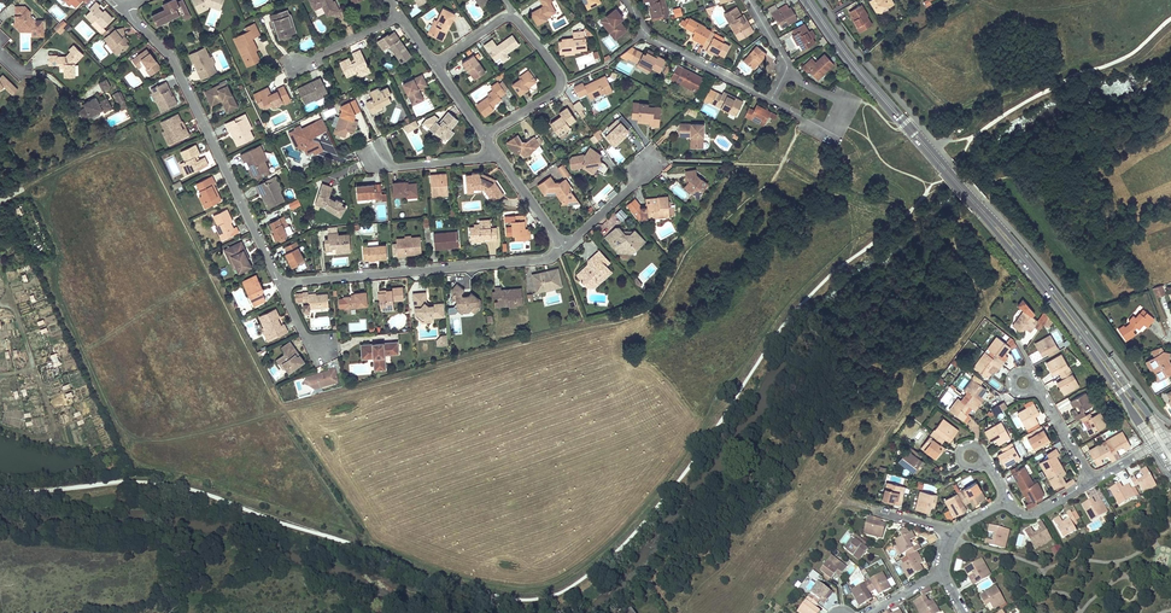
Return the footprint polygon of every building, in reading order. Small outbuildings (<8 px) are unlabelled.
[(176,0),(171,0),(163,4),(165,9),(152,15),(157,25),(181,13),(184,20),(191,17),(184,3),(178,6),(177,2),(176,0)] [(199,13),(208,9),(209,5),(213,3),(216,5),(218,0),(222,2),(223,0),(193,0),(199,13)] [(220,9),(222,2),(218,0),(216,5),(213,3),(209,5),(220,9)] [(331,0),(309,0),(314,9),(322,5),(325,11),(329,9),(331,13),(339,10),(335,1),(332,2),(331,0)] [(551,0),(540,0),(543,5),(530,12),(537,25),(546,21),(544,18),(550,15),(554,13),(549,2),(551,1),(551,0)] [(650,8),(649,9),(652,20),(668,16),(664,0),(649,0),(651,8),(650,8)] [(881,12),(881,10),(887,6),(889,7),(894,4),(891,0),(870,0),(869,1),(876,12),(881,13),(881,12)] [(90,10),(85,16),(92,23),(91,24),(101,34),(102,33),(103,33),(105,31),(103,28),(113,18),(105,10),(103,12),(101,14),(97,9),(99,7),(100,6),(96,1),(88,8),(90,10)] [(779,22),(781,25),(782,27),(797,18),(791,7),(789,8),(787,4),(777,9),(770,13),(773,18),(774,17),(778,23),(779,22)] [(866,15),(867,15),(861,4),(849,11),(852,15),(850,16),(860,31),(871,24),(866,15)] [(15,23),(13,25),(16,28),(31,27),(32,28),(32,30),(32,35),(43,35),(43,20),(37,21),(32,21),(29,18),(29,13),(29,11),(24,6),(14,7),(14,16),(16,16),(17,21),(15,23)] [(713,7),(706,9),(707,12),(710,15),(713,13),(711,11),(714,10),(713,7)] [(750,26),(746,20),(743,14),(741,16),(736,7),(723,14),(735,34),(750,26)] [(435,20),(432,25),(437,27),(433,35),(442,40),(455,14),(444,8),(438,21),(435,20)] [(683,16),(681,8),(674,10),(676,18),(683,16)] [(626,29),(623,25),(620,21),(623,18),(615,9),(601,20),(614,38),(626,29)] [(288,15),(287,10),(269,15),(271,21),(274,20),(277,29),(279,38),(286,35),(286,37),(290,36),(292,31),(289,25),(291,24),(288,15)] [(32,21),(37,21),(29,13),(29,18),(32,21)] [(703,44),(710,31),(705,28),(705,27),(689,18),(687,22),(682,20),(680,24),(684,26),(695,32),(692,37),(697,40),(703,44)] [(253,38),(260,35),(254,22),(245,27),(247,31),(233,38),(239,49),(242,48),(249,62),(256,59),(253,52),(257,50),(259,49),(253,38)] [(803,49),(809,46),(815,42),(812,37),(814,36),(810,31),(808,32),(804,23),(794,29),(796,32),(794,33),(799,43),(803,49)] [(124,28),(115,29),(112,25),(105,31),(103,33),(102,33),(105,37),(108,42),(115,50),(118,47),(121,51),(127,50),(128,45),(126,43),(128,41),(125,36),(122,39),(119,34),(120,33),(124,33),(124,28)] [(437,27),(432,25),(428,34),(433,35),(437,27)] [(750,26),(735,34),(738,40),(753,32),(750,26)] [(582,31),(573,32),(573,38),(573,40),(570,41),(569,38),(562,39),(562,41),(558,41),(559,51),(568,50),(568,53),(575,52),(580,52),(580,50),(586,49),(585,36),(583,37),(582,31)] [(710,31),(703,44),(702,47),(706,49),(707,47),(716,52),(724,56),(729,46),(713,37),(715,33),(710,31)] [(397,39),(393,33),(380,42),(384,48),(388,45),(400,62),(411,55),(399,38),(397,39)] [(497,47),(492,41),(484,46),(495,61),(498,58),(501,62),(506,60),(503,55),(519,44),(513,36),(497,47)] [(115,50),(108,42),(106,44),(116,56),(121,51),(118,47),(115,50)] [(62,57),(62,56),(61,55),(60,55),(55,54),(46,53),(46,63),(56,63),(56,65),(61,66),(64,69),(64,75),(71,75),(71,62),(81,53),(71,44),(66,48),(68,50),(64,54),(64,57),(62,57)] [(766,54),(761,50),(756,46),(743,61),(753,69),(766,54)] [(209,57),(205,47),(189,54),(193,64),(193,63),(195,63),(199,71),(198,71),(201,79),(210,75),(208,72),(215,69),(213,64),(209,57)] [(664,60),(655,55),(655,57),(651,55),(652,53),(653,52),(648,50),(645,55),(637,51),(630,47),(619,56),(625,59),(626,57),(632,60),(638,63),(650,69),(651,67),(659,72),(661,68),(663,64),(662,64),(664,60)] [(261,60),(257,50),(253,52),(256,59),(249,62),(242,48),(239,49),(247,67),(261,60)] [(339,62),(345,77),(355,73),(356,75),(369,69),(360,50),(351,54),(353,59),(354,61),(350,63),(348,61),(348,58),(339,62)] [(144,51),(131,61),(134,65),(139,61),(142,65),(144,64),(147,68),(152,74),(160,68),(149,53),(147,55),(144,51)] [(484,72),(472,55),(461,63),(467,71),(468,70),(475,79),(484,72)] [(816,62),(814,60),(812,58),(802,67),(806,72),(808,70),(817,79),(833,64),(824,55),(816,62)] [(650,69),(638,63),(636,66),(648,72),(650,69)] [(695,91),(699,85),(702,78),(678,66),(671,79),(695,91)] [(370,72),(369,69),(356,75),(357,78),(370,72)] [(521,77),(530,71),(528,69),(520,75),(521,77)] [(475,79),(468,70),(467,71),(473,80),(475,79)] [(536,80),(530,71),(521,77),(512,84),(520,94),(529,88),(528,86),(531,84),(536,80)] [(424,81),(421,75),(402,84),(412,105),(420,101),(415,90),(417,89),(415,86),(424,81)] [(613,91),(606,76),(585,86),(583,83),(574,87),(579,97),(588,93),(590,92),(593,97),(605,92),(606,95),(613,91)] [(95,82),(99,90),(107,85),(102,77),(95,82)] [(328,92),(320,77),(297,88),(304,103),(314,98),(324,94),(328,92)] [(5,79),(0,82),(0,90),(4,88),(12,95),(17,90),(5,79)] [(168,90),(170,89),(166,82),(151,89),(153,92),(157,101),(162,111),(177,103),(173,94),(173,95),(171,96),(168,90)] [(499,96),(505,92),(497,82),(491,86),(492,89),(494,91),(489,95),(477,104),(485,115),(493,110),(492,108),(490,105),(493,103),(500,99),(499,96)] [(220,85),(205,92),(211,106),(222,101),(227,111),(237,106),(227,85),(221,88),(220,85)] [(379,87),(370,92),(373,99),(368,101),(371,108),(374,106),(377,112),(383,109),(381,106),(391,101),(388,95),(391,93),(387,86),(380,90),(379,87)] [(253,93),(259,106),(264,104),(270,101),(272,105),(282,100),(284,104),(291,101),(284,87),(271,93),(270,91),(269,88),(259,93),(257,90),(253,93)] [(122,103),(123,105),(126,104),(122,97),(120,98),(115,89),(109,93),(117,105),(122,103)] [(712,103),(717,93),(711,90),(706,100),(712,103)] [(742,102),(733,97),(723,92),(721,95),(717,93),(712,103),(736,115),(742,102)] [(101,110),(109,106),(104,96),(96,101),(93,96),(81,103),(83,106),(76,111),(81,120),(89,116),(88,115),(100,108),(101,110)] [(371,108),(368,101),(366,102),(372,114),(377,112),(374,106),(371,108)] [(647,104),(633,102),(632,114),(638,115),(638,118),(649,119),(649,123),(649,125),(657,126),(659,107),(652,107),(647,106),(647,104)] [(768,116),(771,118),(774,119),(776,115),(757,105),(754,110),(748,108),(744,116),(763,126),(768,116)] [(396,124),(402,109),(395,107),(390,121),(396,124)] [(576,121),(567,108),(559,113),(561,116),(550,124),(559,136),(570,128),(569,126),(576,121)] [(695,117),(697,112),(690,108),(687,113),(695,117)] [(355,116),(341,111),(340,116),(346,118),(343,124),(338,122),(334,133),(343,136),(346,135),(348,131),(354,133),(358,122),(354,120),(355,116)] [(455,117),(448,112),(442,120),(443,121),(440,124),(436,121),(429,128),(433,132),(434,130),(438,134),(438,135),(441,138),(448,138),(453,132),(449,129),(455,122),(455,117)] [(181,122),(177,113),(160,121),(165,130),(170,141),(178,137),(179,139),(188,136),(184,128),(181,129),(178,123),(181,122)] [(245,113),(235,118),(236,121),(244,117),(249,128),(252,127),(245,113)] [(236,121),(235,118),(225,123),(229,132),(232,130),(235,136),(233,138),(237,146),(254,137),(249,128),(244,117),(236,121)] [(632,127),(622,117),(618,121),(608,130),(611,133),(606,137),(615,147),(626,137),(625,136),(629,132),(627,131),(632,127)] [(328,130),(322,119),(301,129),(299,126),(293,129),(294,130),(288,133),(294,145),(304,149),(306,145),(310,147),(312,150),(314,154),(321,150),(317,142),(310,139),(311,137),(313,137),(328,130)] [(417,127),(413,120),(411,122),(407,124),(410,130),(417,127)] [(183,121),(181,122),(184,128),(188,136),(190,135),(183,121)] [(703,124),(679,123),(679,133),(690,133),(690,135),(693,136),(693,147),(700,147),(699,142),(702,142),(703,124)] [(410,130),(407,124),(402,126),(405,133),(410,130)] [(561,140),(573,131),(570,128),(559,136),(561,140)] [(601,133),(598,128),(592,133),(593,135),(597,140),(601,138),(598,135),(601,133)] [(170,141),(165,130),(162,131),(169,145),(179,139),(178,137),(170,141)] [(433,132),(431,134),(437,139),(441,138),(438,135),(438,134),(434,130),(433,132)] [(539,145),(534,137),(524,144),(517,135),(506,143),(513,152),(516,149),(520,154),(522,157),(532,151),(533,150),(536,154),(537,155),(542,151),(542,150),(539,146),(539,145)] [(589,138),(593,143),(597,140),(593,135),(589,138)] [(200,153),(195,144),(181,151),(185,161),(183,162),(188,174),(208,164),(205,156),(196,160),(194,162),(192,158),(195,156),(200,153)] [(260,144),(251,149),(253,151),(259,149),(264,159),(267,158),(260,144)] [(312,150),(310,147),(306,145),(304,149),(306,153),(312,150)] [(569,160),(572,171),(583,168),(594,175),(602,163),(600,160),(601,156),(590,148),(585,156),(583,155),(572,158),(569,160)] [(253,151),(251,149),(241,154),(245,162),(247,160),(250,167),(248,168),(252,177),(269,168),(264,159),(259,149),(253,151)] [(188,174),(183,162),(180,163),(186,175),(188,174)] [(563,176),(568,172),(562,164),(557,167),(563,176)] [(699,194),(707,184),(696,175),(696,169),(685,171),(686,177),(688,177),(689,182),(687,184),(685,186),(694,194),(699,194)] [(471,172),(465,173),(466,188),(480,186),(483,188),(491,200),(503,193),(494,180),(492,181),(479,175),(479,170),(471,171),(471,172)] [(495,178),(479,170),(479,175),(492,181),(494,180),(503,193),(504,192),(495,178)] [(446,174),(430,175),(432,192),(448,191),(446,174)] [(276,175),(266,180),(268,182),(274,179),(280,190),(282,189),(276,175)] [(214,184),(210,176),(197,183),(202,195),(200,196),(206,209),(222,201),(218,192),(216,193),(212,185),(214,184)] [(549,177),(537,185),(544,195),(547,193),(549,195),(553,193),(553,190),(555,190),(555,194),(562,202),(570,201),(572,204),(579,204),(568,188),(570,185),(565,178),(565,179),(557,184),(556,183),(554,183),(549,177)] [(268,182),(266,180),(256,185),(260,193),(262,191),(266,197),(263,199),(267,208),(284,199),(280,190),(274,179),(268,182)] [(181,181),(172,185),(174,189),(183,185),(181,181)] [(405,181),(393,182),(394,196),(407,195),(418,194),(416,183),(406,184),(405,181)] [(330,198),(333,188),(323,184),(319,194),(325,198),(324,201),(328,204),(325,207),(340,217),(345,208),(341,205),(343,203),(337,199),(336,202),(330,198)] [(374,185),(356,186),(358,199),(374,198),(375,200),(382,200),(381,187),(375,187),(374,185)] [(617,194),(614,191),(607,197),(610,200),(617,194)] [(325,198),(319,194),(315,204),(325,207),(328,204),(324,201),(325,198)] [(641,214),(642,218),(675,216),(674,206),(669,206),(668,197),(646,198),(646,203),(646,205),(641,206),(641,207),(638,207),(633,212),(638,217),(641,214)] [(292,209),(301,204),(298,198),(289,203),(292,209)] [(627,205),(633,212),(638,207),(641,207),(641,206),(640,205),(634,198),(627,205)] [(231,219),(227,209),(214,216),(218,225),(220,230),(218,231),(221,236),(223,235),(225,239),(238,232),(236,227),(233,228),(231,223),(229,220),(231,219)] [(621,210),(615,215),(622,222),(628,217),(621,210)] [(525,220),(525,214),(514,215),(514,221),(511,221),(512,228),(513,235),(515,235),(516,240),(526,239),(525,234),(527,233),(527,227),(526,227),(523,227),(522,224),(523,224),(523,220),(525,220)] [(287,223),(283,215),(270,221),(273,228),(275,232),(273,233),(277,240),(287,235),(282,225),(285,224),(287,223)] [(491,227),(490,219),(479,220),(480,224),(480,228),(475,229),(475,227),(470,228),(471,237),(475,237),(476,239),(484,238),(484,237),(488,237),(488,240),(498,239),(497,230),(491,230),(491,227)] [(618,227),(614,229),(621,236),(623,234),(630,233),(632,230),(622,231),(618,227)] [(614,229),(605,237),(612,244),(614,243),(623,252),(629,252),(638,243),(640,245),(645,241),(634,229),(632,230),(630,233),(623,234),(621,236),(614,229)] [(351,250),(349,234),(338,235),(338,232),(328,233),(329,238),(329,242),(326,242),(327,251),(333,251),(333,247),(337,247),(338,251),(351,250)] [(456,245),(455,232),(433,234),(435,250),(447,248),(447,245),(456,245)] [(413,254),(422,254),(421,237),(412,238),(405,238),(399,239),(400,246),(397,246),(398,256),(407,255),(407,254),(413,253),(413,254)] [(252,267),(248,259),(248,258),(244,250),(246,249),(242,241),(224,249),(231,263),(234,262),(235,265),(237,268),(239,273),(252,267)] [(300,247),(297,241),(285,246),(288,252),(286,253),(292,266),(305,261),(298,247),(300,247)] [(623,252),(614,243),(612,244),(619,253),(623,252)] [(640,245),(638,243),(629,252),(633,252),(640,245)] [(386,244),(363,246),(364,260),(387,258),(386,244)] [(600,259),(604,256),(600,251),(595,255),(600,259)] [(609,262),(604,256),(600,259),(595,255),(591,258),(591,266),(588,265),(586,265),(580,270),(582,273),(582,278),(587,279),(587,283),(595,283),(596,279),(603,279),(603,274),(607,275),(611,271),(609,268),(606,268),(606,265),(609,262)] [(536,291),(561,286),(558,268),(541,272),(541,274),(533,276),(536,291)] [(596,286),(599,282),(603,279),(596,279),(595,283),(587,283),(587,279),(582,278),(582,273),(580,270),(576,274),(581,279),(585,283),(587,286),(596,286)] [(260,281),(256,274),(243,281),(250,297),(254,295),(255,298),(263,294),(261,291),(257,283),(260,281)] [(633,281),(639,287),(642,284),(636,278),(633,281)] [(465,290),(458,284),(453,290),(454,300),(458,299),(458,303),(455,306),(463,313),(464,311),(469,311),(470,310),(475,313),(481,306),(480,300),(471,293),(469,296),(468,296),(464,296),(462,295),(462,294),(462,293),(465,290)] [(1159,285),(1151,288),(1155,295),(1162,293),(1159,285)] [(394,300),(404,299),(403,287),(392,288),(392,292),(380,292),(381,305),(394,304),(394,300)] [(517,303),(522,303),(521,288),(510,289),(510,292),(505,292),(505,290),(500,290),(500,288),(494,288),(494,291),(492,292),(492,298),(497,298),(497,301),(495,301),(495,307),(499,307),(499,304),(509,303),(509,306),(509,307),(517,307),(517,303)] [(310,308),(329,307),(328,294),(317,295),(308,296),(308,293),(308,292),(303,292),(304,305),(305,311),(306,313),(310,313),(310,308)] [(355,307),(368,306),(366,292),(355,293),(356,296),(351,296),(344,297),(345,308),(355,307)] [(431,317),(444,316),(443,303),(429,304),(429,306),(425,302),(426,301),(425,293),(414,293),(415,315),(420,314),(424,318),(424,322),(432,322),(431,317)] [(265,299),(263,294),(255,298),(257,303),(265,299)] [(1026,311),(1014,326),(1020,330),(1022,328),(1024,330),(1026,329),(1032,333),(1036,328),(1040,331),(1044,325),(1040,322),(1033,317),(1036,314),(1025,300),(1020,306),(1026,311)] [(280,317),(276,309),(260,316),(265,327),(270,337),(277,333),(279,336),(287,332),(283,323),(281,324),(278,318),(280,317)] [(1145,311),(1141,315),(1138,312),(1134,317),(1131,315),(1126,321),(1128,322),(1126,324),(1123,326),(1122,325),(1116,329),(1124,340),(1134,333),(1131,330),(1134,326),(1137,329),(1142,324),(1145,327),(1153,318),(1145,311)] [(282,316),(280,317),(283,323),(287,332),(289,331),(282,316)] [(270,337),(265,327),(262,328),(268,341),(279,336),(277,333),(270,337)] [(997,354),(995,357),(1003,364),(1006,360),(1002,356),(1000,355),(1005,349),(1008,351),(1012,345),(998,335),(989,347),(997,354)] [(1060,350),(1051,335),(1036,343),(1040,350),(1043,349),(1044,351),(1047,349),(1048,352),(1050,356),(1060,350)] [(447,345),(446,336),(441,336),(437,340),(438,346),(447,345)] [(287,349),(293,345),(290,341),(282,347),(286,353),(287,349)] [(399,351),(398,341),(360,344),(361,356),(374,354),(376,357),(377,371),(386,370),(385,355),(385,352),(389,352),(389,355),(395,354),(395,352),(399,351)] [(298,351),(293,345),(287,349),(286,353),(277,359),(279,362),(279,364),(282,368),(283,368),(284,368),(288,368),(290,371),(305,361),(300,355),(298,356),(296,353),(298,351)] [(1153,355),(1156,355),(1155,358),(1150,357),(1147,359),(1152,365),(1150,370),(1155,372),(1159,379),(1163,376),(1164,373),(1167,373),(1170,374),(1170,375),(1170,366),(1167,365),(1165,362),(1166,359),(1161,351),(1159,346),(1150,350),(1153,355)] [(268,350),(267,347),(258,351),(261,356),(262,355),(261,353),(268,350)] [(1002,356),(1006,360),(1009,356),(1006,353),(1008,351),(1005,349),(1000,355),(1002,356)] [(50,355),(52,361),(59,359),(57,352),(50,355)] [(374,354),(361,356),(361,359),(374,358),(375,371),(377,371),(376,357),(374,354)] [(1071,370),(1062,354),(1047,363),(1050,370),(1053,368),(1055,371),(1058,369),(1059,372),(1061,375),(1071,370)] [(984,355),(975,367),(988,377),(994,370),(997,372),(1003,364),(995,357),(992,361),(984,355)] [(1079,385),(1071,370),(1061,375),(1063,379),(1065,383),(1062,384),(1063,387),(1060,389),(1063,395),(1079,385)] [(1155,372),(1150,370),(1156,381),(1159,379),(1155,372)] [(337,381),(334,371),(330,372),(330,374),(306,380),(308,388),(315,391),(337,385),(337,381)] [(973,397),(970,400),(979,406),(982,402),(976,398),(981,392),(983,394),(987,388),(973,378),(964,390),(973,397)] [(1093,405),(1086,392),(1070,401),(1073,407),(1077,405),(1081,412),(1074,416),(1076,420),(1081,417),(1086,415),(1084,410),(1093,405)] [(959,397),(950,409),(964,420),(968,414),(965,412),(970,406),(975,411),(979,406),(970,400),(967,403),(959,397)] [(997,406),(1000,412),(1004,410),(1008,407),(1005,401),(997,406)] [(1035,403),(1018,412),(1027,428),(1039,421),(1035,415),(1038,413),(1037,411),(1038,410),(1035,403)] [(1086,415),(1081,417),(1083,422),(1089,418),(1093,426),(1087,429),(1090,434),(1107,425),(1100,412),(1092,416),(1090,412),(1086,415)] [(943,418),(932,432),(943,440),(946,437),(948,434),(950,436),(952,434),(954,436),(958,430),(943,418)] [(1011,437),(1002,421),(985,430),(989,437),(991,436),(993,439),(996,437),(999,443),(1011,437)] [(1036,428),(1026,433),(1035,449),(1051,440),(1047,434),(1044,435),(1042,433),(1039,434),(1038,432),(1036,428)] [(1114,448),(1110,450),(1116,460),(1120,458),(1116,451),(1123,447),(1124,450),(1130,446),(1122,431),(1109,439),(1114,448)] [(932,432),(921,447),(937,458),(941,453),(939,451),(941,448),(939,446),(941,444),(943,440),(932,432)] [(1021,457),(1012,441),(1002,447),(1004,450),(1006,453),(1003,455),(1005,457),(1001,459),(1003,461),(1005,466),(1021,457)] [(1106,452),(1101,443),(1088,450),(1096,465),(1102,462),(1101,459),(1108,455),(1112,462),(1116,460),(1110,450),(1106,452)] [(1049,456),(1040,461),(1047,475),(1062,466),(1059,460),(1056,461),(1053,455),(1058,452),(1056,447),(1047,452),(1049,456)] [(914,448),(903,463),(917,473),(922,468),(919,465),(920,463),(918,461),(920,459),(923,455),(914,448)] [(1062,466),(1047,475),(1054,488),(1064,483),(1066,487),(1075,482),(1073,477),(1067,481),(1063,473),(1065,472),(1062,466)] [(1018,469),(1010,473),(1012,477),(1018,474),(1022,481),(1019,482),(1022,489),(1037,481),(1029,467),(1021,472),(1018,469)] [(1156,487),(1146,470),(1141,473),(1144,479),(1137,482),(1134,477),(1130,480),(1135,488),(1139,486),(1143,495),(1156,487)] [(1123,484),(1130,481),(1126,472),(1119,475),(1123,484)] [(905,485),(887,481),(882,499),(890,501),(891,499),(894,500),(895,497),(902,499),(905,485)] [(976,481),(961,490),(968,502),(972,500),(974,499),(976,501),(978,500),(979,502),(986,498),(976,481)] [(1037,481),(1022,489),(1025,494),(1028,493),(1032,500),(1026,503),(1029,508),(1030,508),(1038,503),(1035,499),(1044,494),(1037,481)] [(1116,487),(1110,490),(1119,507),(1139,496),(1135,488),(1130,491),(1128,486),(1122,489),(1120,487),(1117,488),(1116,487)] [(938,494),(921,489),(916,508),(923,510),(924,508),(927,509),(927,505),(931,507),(935,508),(938,494)] [(960,510),(963,508),(962,506),(964,504),(968,502),(961,490),(959,490),(957,492),(945,498),(955,516),(961,512),(960,510)] [(1090,502),(1083,506),(1092,522),(1108,514),(1101,502),(1095,505),(1094,502),(1091,504),(1090,502)] [(1060,519),(1054,522),(1063,539),(1076,532),(1074,528),(1072,524),(1076,522),(1072,515),(1071,512),(1067,515),(1070,521),(1063,525),(1060,519)] [(1076,513),(1072,515),(1076,522),(1077,523),(1081,521),(1076,513)] [(882,518),(869,515),(864,533),(884,538),(885,530),(883,529),(884,527),(880,526),(881,523),(882,518)] [(1031,529),(1025,532),(1035,549),(1052,540),(1042,523),(1038,525),(1041,531),(1034,534),(1031,529)] [(1005,549),(1010,530),(990,525),(988,531),(995,533),(993,540),(986,539),(985,544),(1005,549)] [(902,536),(894,541),(902,554),(909,549),(911,553),(917,550),(921,548),(919,543),(912,547),(909,541),(915,537),(912,531),(909,533),(907,530),(905,529),(901,531),(900,533),(902,536)] [(854,533),(844,548),(860,560),(864,554),(862,552),(864,550),(861,547),(863,545),(866,541),(854,533)] [(1054,554),(1062,550),(1059,544),(1051,548),(1054,554)] [(910,560),(901,564),(909,577),(923,569),(920,563),(924,561),(917,550),(911,553),(908,555),(910,560)] [(847,566),(832,555),(821,569),(832,578),(836,572),(838,574),(840,571),(842,573),(847,566)] [(991,575),(981,558),(965,568),(968,574),(974,570),(977,577),(971,580),(973,585),(991,575)] [(813,570),(809,575),(816,581),(821,576),(813,570)] [(882,572),(867,581),(872,591),(876,589),(879,587),(880,590),(883,588),(885,592),(891,588),(882,572)] [(819,581),(808,596),(817,602),(820,599),(821,596),(825,598),(826,596),(829,598),(833,592),(819,581)] [(867,581),(851,590),(860,605),(866,602),(864,598),(867,597),(866,594),(868,593),(872,591),(867,581)] [(914,601),(920,612),(922,612),(936,605),(932,599),(930,601),(926,595),(932,591),(930,586),(920,592),(923,596),(914,601)] [(1005,601),(996,586),(980,595),(983,601),(985,601),(986,604),(989,602),(992,608),(1005,601)] [(797,610),(801,612),(814,612),(815,611),(812,608),(814,606),(817,602),(808,596),(797,610)]
